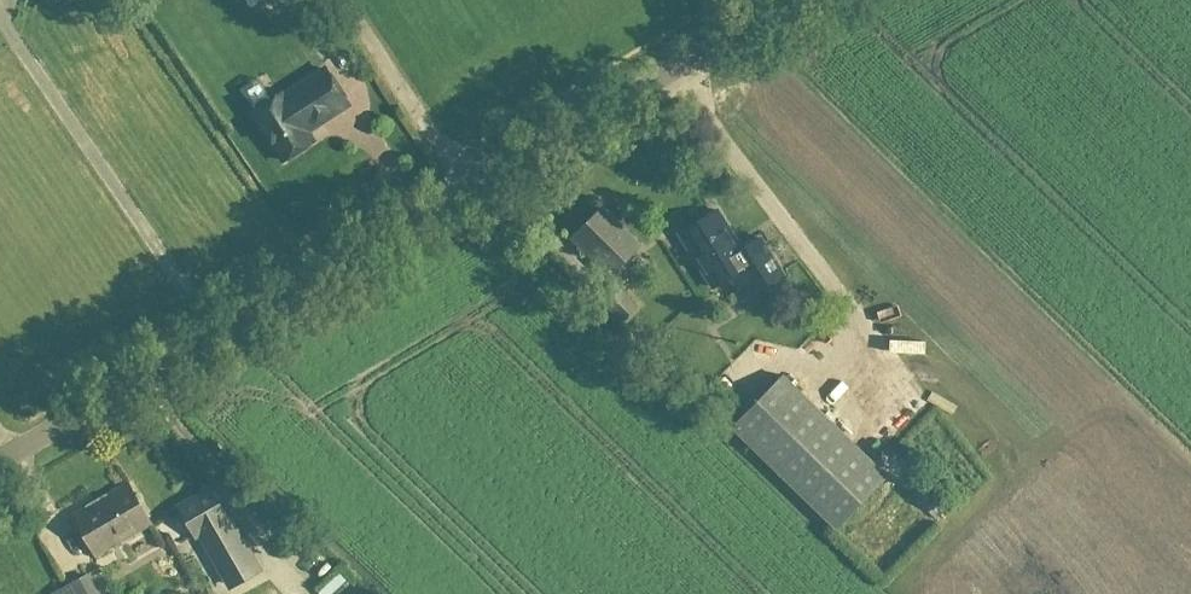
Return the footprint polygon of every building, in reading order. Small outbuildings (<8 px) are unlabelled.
[(348,105),(325,70),(283,98),(281,95),(251,115),(282,162),(312,142),(306,132),(348,105)] [(639,247),(601,209),(585,226),(580,224),(572,231),(574,237),(572,239),(610,277),(639,247)] [(712,289),(750,266),(717,212),(679,235),(712,289)] [(636,308),(614,286),(599,300),(621,322),(636,308)] [(886,478),(782,377),(731,429),(835,530),(886,478)] [(835,403),(848,388),(837,379),(824,394),(835,403)] [(96,558),(151,525),(126,484),(71,516),(96,558)] [(178,510),(194,537),(200,534),(224,576),(231,588),(258,572),(252,561),(212,491),(178,510)] [(86,577),(64,589),(66,593),(96,593),(86,577)]
